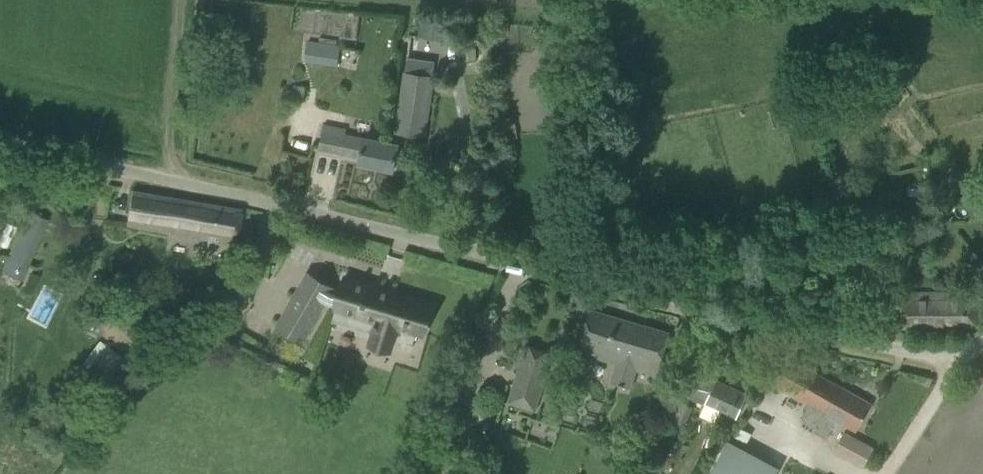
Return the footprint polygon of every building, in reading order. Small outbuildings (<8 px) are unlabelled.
[(421,20),(419,37),(445,41),(447,23),(421,20)] [(337,64),(340,45),(338,44),(338,39),(312,35),(311,40),(309,40),(306,60),(337,64)] [(434,77),(405,73),(397,132),(425,136),(434,77)] [(292,99),(303,101),(306,86),(294,85),(292,99)] [(346,129),(324,125),(318,149),(360,157),(359,162),(393,169),(398,144),(364,137),(364,139),(345,135),(346,129)] [(518,136),(516,125),(505,127),(507,138),(518,136)] [(131,190),(126,226),(235,244),(241,210),(241,209),(131,190)] [(20,230),(9,257),(28,265),(39,238),(47,219),(28,211),(20,230)] [(761,258),(768,235),(744,228),(737,250),(761,258)] [(279,322),(277,324),(280,325),(280,324),(303,337),(302,338),(305,339),(306,337),(305,337),(319,313),(320,313),(321,311),(320,311),(325,302),(327,303),(336,306),(340,294),(333,292),(332,291),(331,291),(325,287),(305,276),(294,295),(292,298),(293,298),(278,321),(279,322)] [(336,308),(332,320),(372,332),(371,333),(373,334),(371,342),(390,348),(393,340),(413,346),(414,345),(413,344),(417,332),(423,334),(424,332),(423,332),(430,307),(431,308),(432,306),(394,295),(392,294),(378,289),(378,290),(375,289),(376,287),(378,288),(379,286),(344,276),(344,277),(345,278),(340,294),(336,306),(336,308)] [(977,290),(957,291),(900,293),(901,327),(977,326),(977,290)] [(96,333),(131,357),(139,347),(147,352),(156,339),(145,332),(151,324),(118,301),(96,333)] [(669,332),(591,310),(579,351),(617,362),(614,372),(624,375),(627,365),(657,373),(669,332)] [(79,364),(103,381),(121,356),(97,339),(79,364)] [(525,344),(508,403),(535,410),(551,352),(525,344)] [(682,392),(735,417),(747,394),(717,379),(716,381),(710,378),(718,358),(700,350),(687,379),(688,379),(682,392)] [(855,430),(871,403),(791,359),(776,386),(810,405),(803,417),(805,423),(826,435),(835,419),(855,430)] [(677,401),(669,421),(685,427),(693,407),(677,401)] [(845,431),(834,451),(863,467),(874,447),(845,431)] [(778,469),(728,439),(708,473),(775,473),(778,469)]
